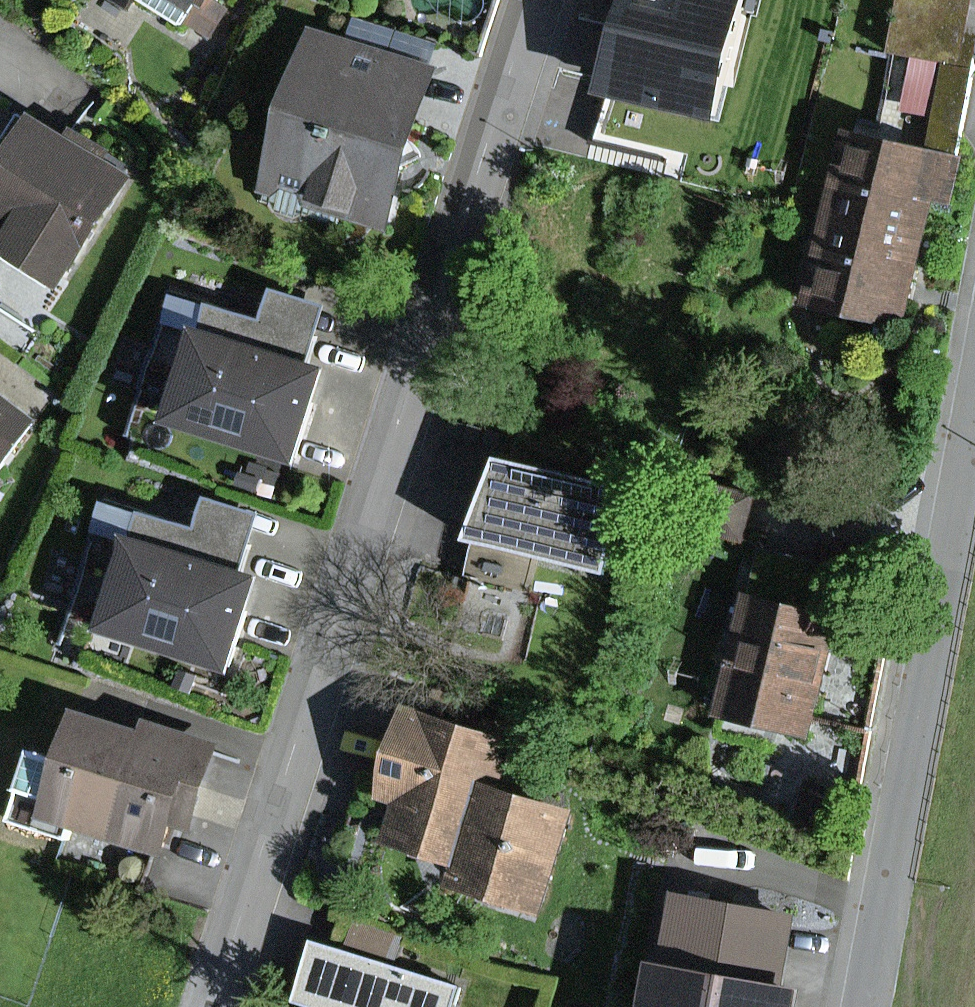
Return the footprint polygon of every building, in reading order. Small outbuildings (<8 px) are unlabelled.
[(214,33),(226,16),(203,0),(166,0),(214,33)] [(599,99),(712,124),(739,0),(620,0),(599,99)] [(444,65),(320,32),(278,184),(402,218),(444,65)] [(818,302),(897,319),(923,192),(950,198),(974,79),(974,70),(949,64),(930,156),(851,139),(818,302)] [(0,163),(0,234),(1,234),(0,236),(0,253),(47,282),(118,165),(71,136),(62,150),(23,126),(0,163)] [(339,353),(193,311),(163,417),(309,458),(339,353)] [(31,434),(0,408),(0,470),(31,434)] [(641,476),(504,437),(476,534),(614,572),(641,476)] [(271,561),(132,521),(99,634),(239,673),(271,561)] [(830,616),(756,601),(732,713),(807,728),(830,616)] [(486,776),(503,781),(513,746),(404,715),(381,799),(402,805),(391,842),(461,862),(486,776)] [(235,822),(250,772),(204,758),(207,749),(134,727),(131,739),(70,721),(57,765),(27,756),(7,822),(70,841),(74,826),(144,847),(153,818),(174,824),(180,805),(235,822)] [(486,776),(461,862),(454,887),(544,912),(576,801),(503,781),(486,776)] [(675,908),(664,967),(674,968),(667,1006),(793,1006),(794,999),(768,994),(780,927),(675,908)] [(328,936),(310,996),(328,1002),(327,1006),(465,1006),(473,980),(328,936)]
